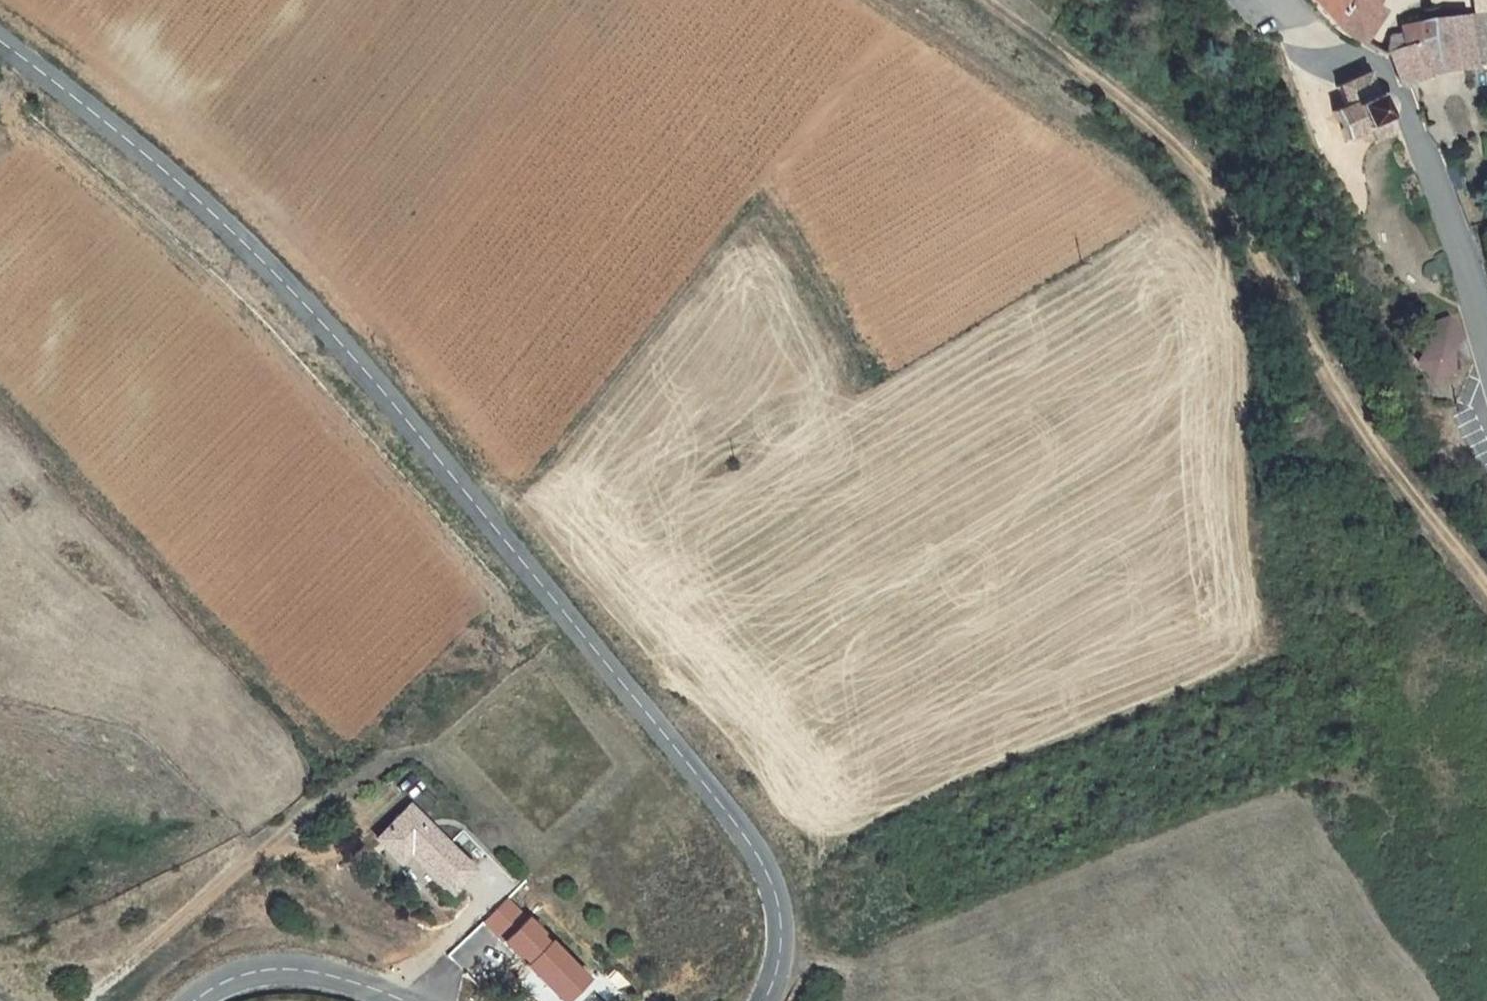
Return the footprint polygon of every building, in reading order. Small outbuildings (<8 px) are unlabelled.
[(1333,28),(1342,0),(1307,0),(1333,28)] [(1333,28),(1345,36),(1358,44),(1378,12),(1370,7),(1373,0),(1342,0),(1333,28)] [(1387,55),(1398,85),(1402,84),(1440,72),(1472,68),(1472,62),(1486,60),(1486,13),(1436,19),(1431,20),(1432,38),(1403,47),(1386,52),(1387,55)] [(1431,20),(1398,26),(1400,35),(1403,47),(1432,38),(1431,20)] [(1403,47),(1400,35),(1389,37),(1386,52),(1403,47)] [(1374,142),(1391,135),(1384,118),(1387,117),(1389,115),(1390,113),(1391,110),(1391,108),(1391,104),(1390,102),(1389,100),(1387,98),(1384,96),(1380,95),(1378,95),(1371,79),(1370,77),(1366,79),(1365,76),(1366,73),(1363,72),(1362,75),(1337,87),(1334,85),(1333,88),(1336,89),(1343,107),(1330,112),(1343,141),(1368,130),(1374,142)] [(1428,343),(1449,350),(1449,346),(1460,336),(1446,319),(1426,326),(1428,343)] [(1449,350),(1428,343),(1414,363),(1430,381),(1451,374),(1449,350)] [(409,808),(378,839),(400,861),(410,852),(450,892),(472,871),(409,808)] [(592,952),(572,931),(567,937),(586,957),(592,952)]
